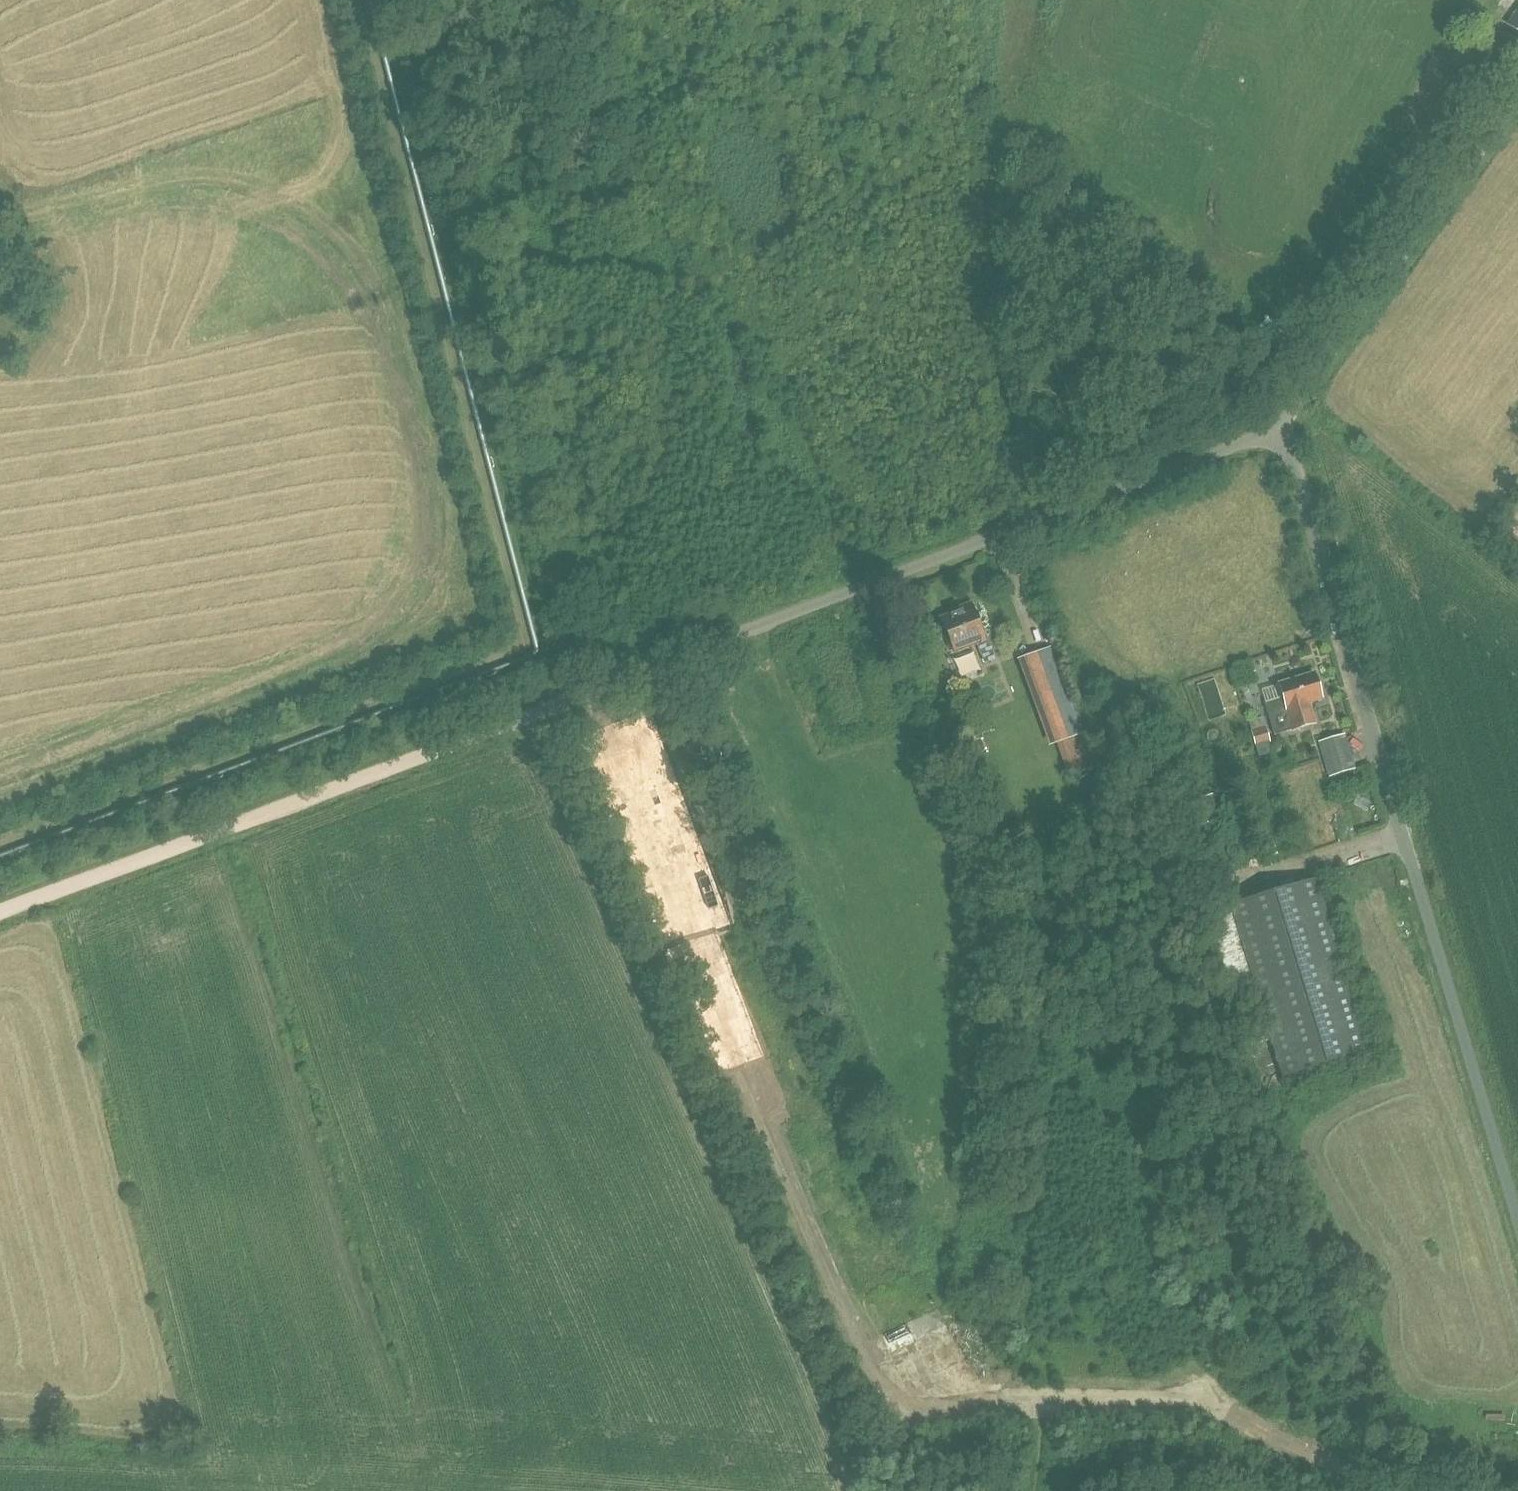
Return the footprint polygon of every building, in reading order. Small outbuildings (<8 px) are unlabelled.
[(1517,32),(1517,9),(1507,24),(1517,32)] [(955,652),(978,643),(985,662),(995,658),(988,638),(984,640),(972,607),(942,618),(955,652)] [(1081,730),(1059,671),(1033,680),(1054,740),(1081,730)] [(1314,723),(1308,702),(1322,698),(1314,673),(1279,683),(1284,698),(1265,703),(1274,735),(1293,729),(1314,723)] [(1263,717),(1249,721),(1256,744),(1270,740),(1263,717)] [(1328,775),(1336,772),(1356,766),(1345,732),(1318,740),(1328,775)] [(1230,904),(1282,1078),(1368,1052),(1316,878),(1230,904)]
